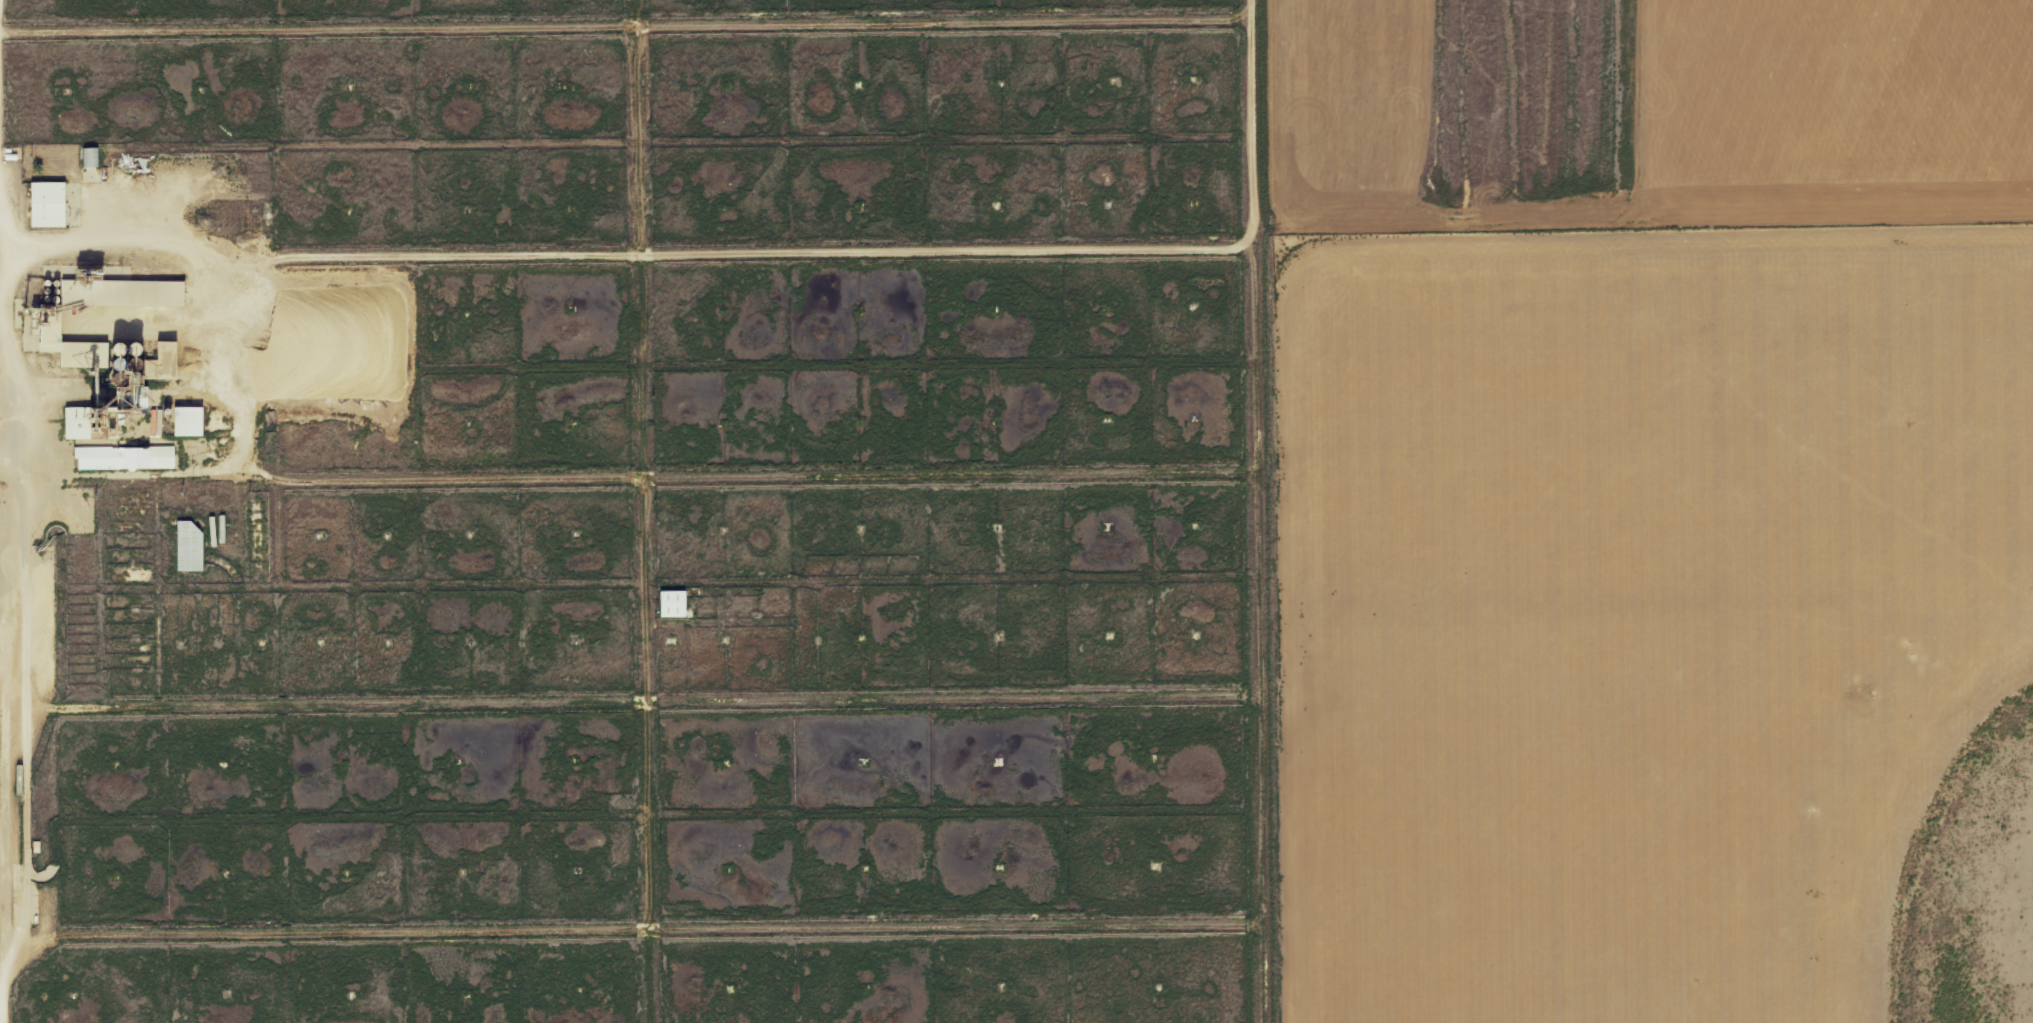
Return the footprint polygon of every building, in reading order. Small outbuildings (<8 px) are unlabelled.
[(34,227),(68,227),(67,182),(33,183),(34,227)] [(67,408),(68,440),(94,439),(93,407),(67,408)] [(205,436),(206,408),(176,408),(176,436),(205,436)] [(177,469),(176,447),(76,448),(76,459),(80,459),(80,470),(177,469)] [(179,571),(204,571),(203,521),(178,521),(179,571)] [(688,617),(688,591),(661,592),(661,618),(688,617)]
